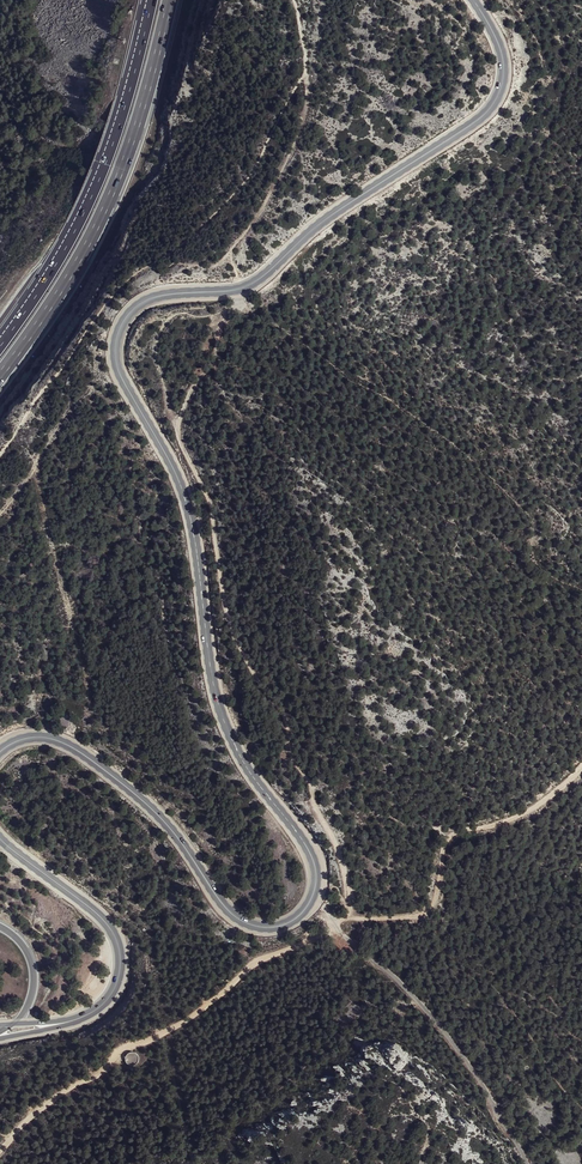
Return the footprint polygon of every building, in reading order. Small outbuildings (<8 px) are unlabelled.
[(129,1052),(128,1052),(128,1053),(126,1054),(126,1055),(125,1056),(125,1058),(125,1059),(126,1061),(126,1062),(127,1063),(128,1063),(129,1064),(130,1065),(132,1065),(133,1065),(134,1064),(135,1064),(137,1063),(138,1062),(139,1060),(139,1058),(139,1057),(139,1055),(138,1054),(137,1053),(136,1052),(134,1051),(133,1051),(131,1051),(130,1051),(129,1052)]
